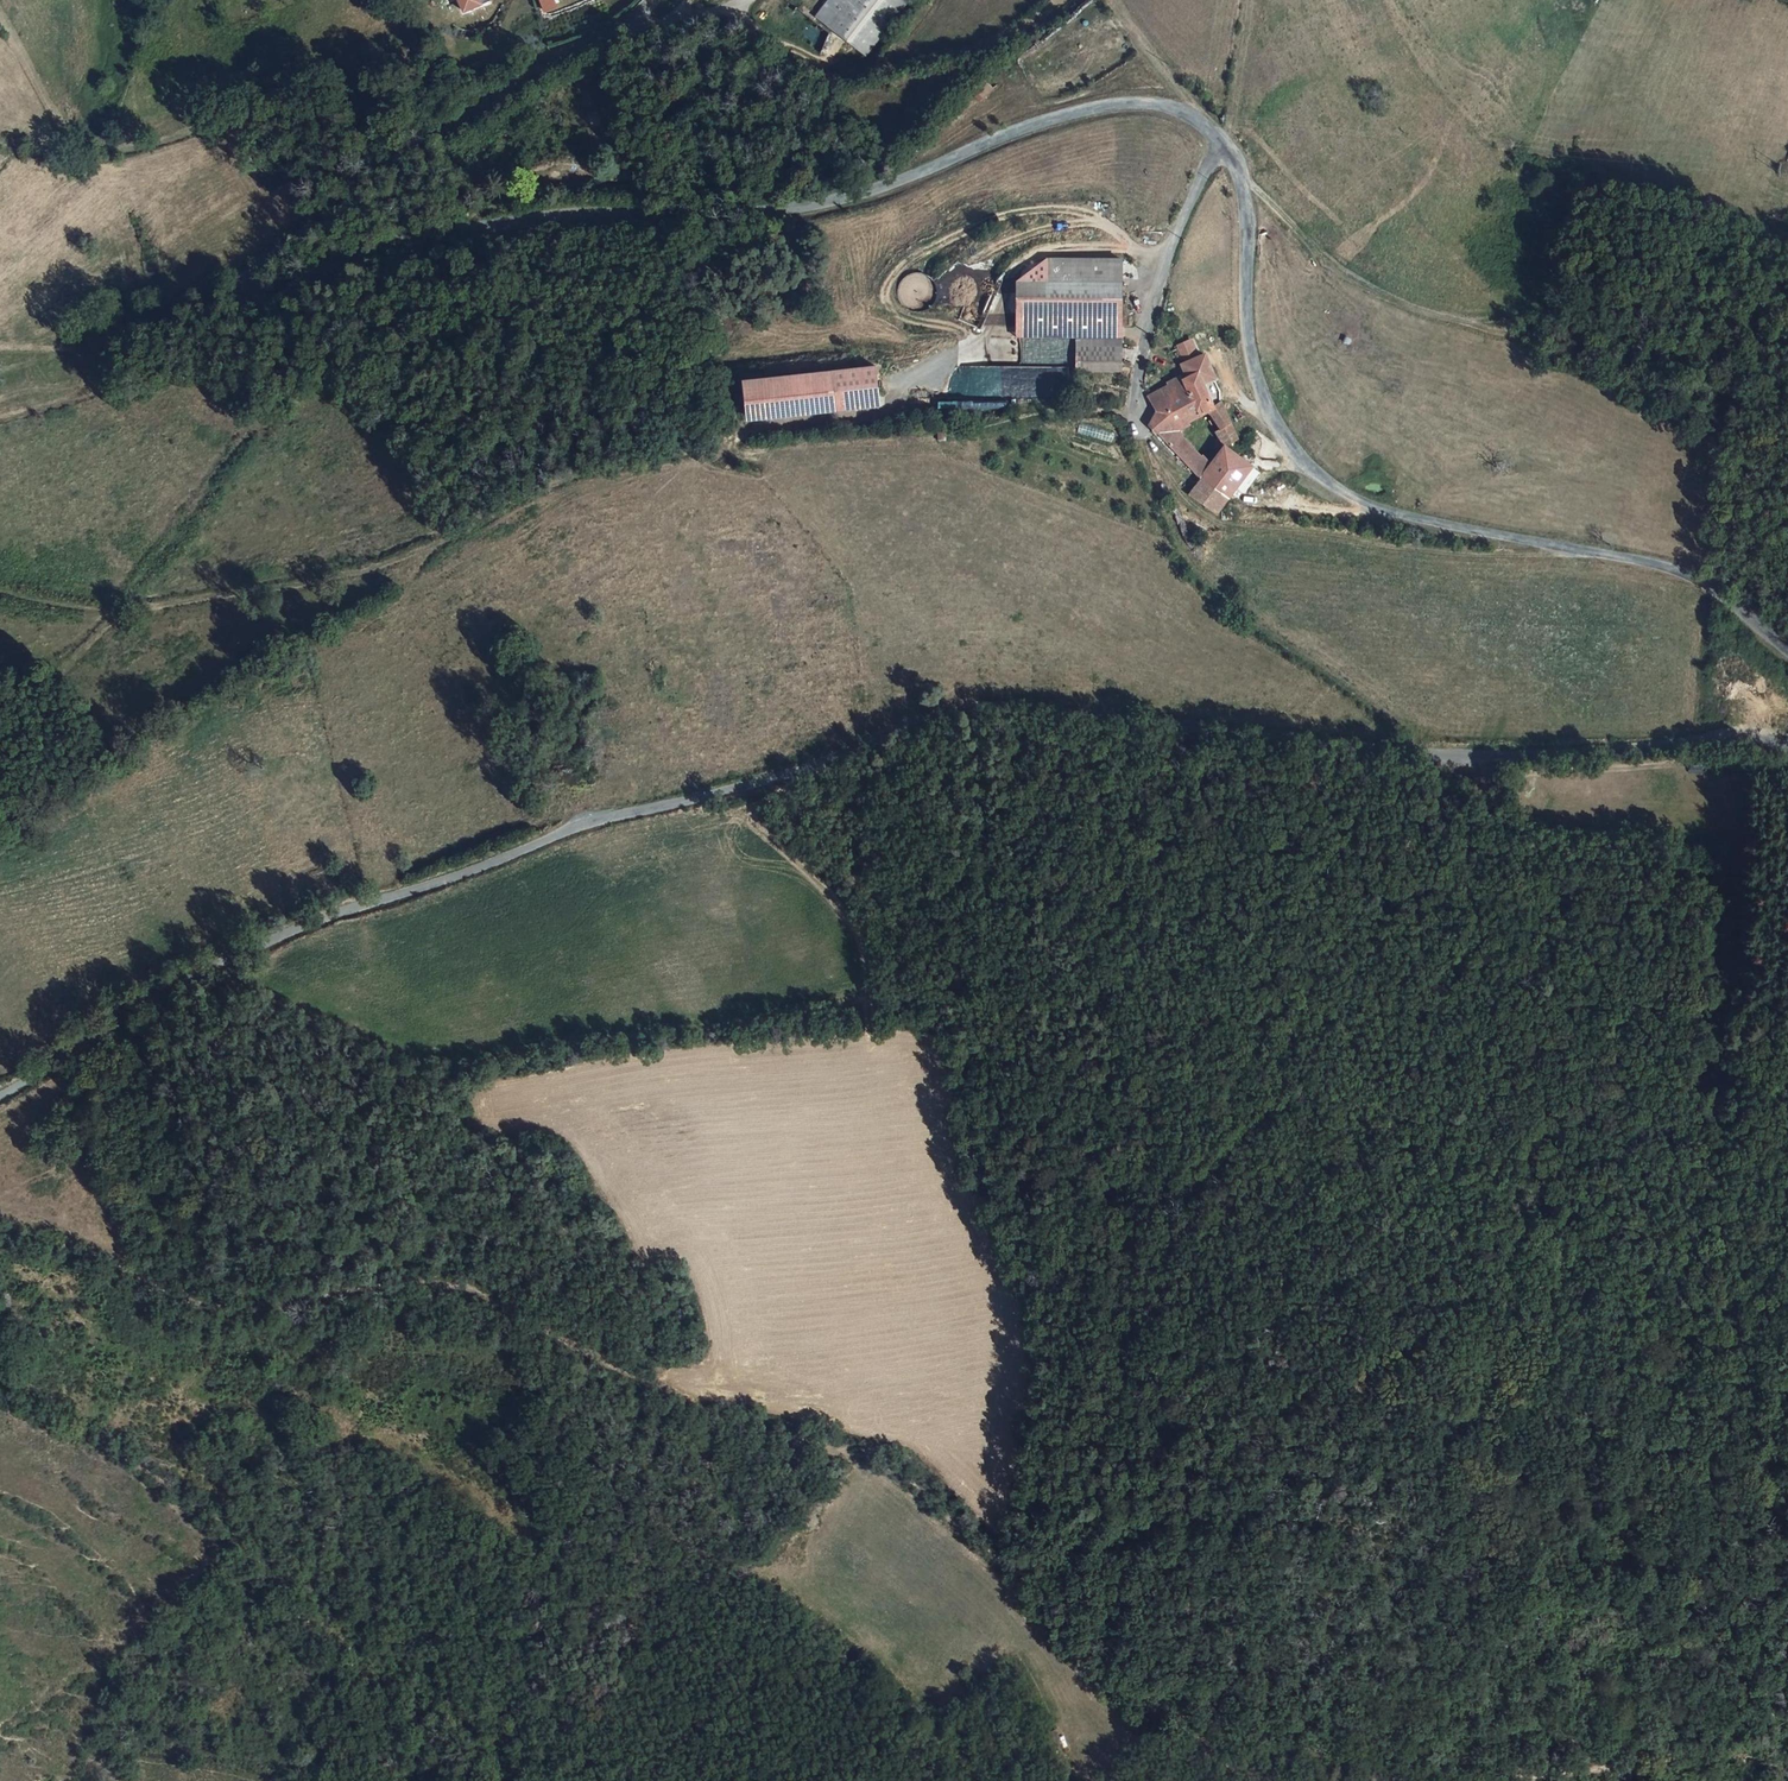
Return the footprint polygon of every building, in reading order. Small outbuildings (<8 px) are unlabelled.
[(464,8),(481,1),(481,0),(460,0),(464,8)] [(870,48),(905,0),(828,0),(826,2),(819,12),(870,48)] [(615,159),(636,151),(632,142),(611,150),(615,159)] [(1041,280),(1116,279),(1116,256),(1041,257),(1041,280)] [(1073,336),(1116,335),(1116,279),(1041,280),(1012,281),(1012,337),(1073,336)] [(1116,335),(1073,336),(1073,368),(1116,368),(1116,335)] [(1210,364),(1204,351),(1192,357),(1199,369),(1210,364)] [(1214,373),(1210,364),(1199,369),(1192,357),(1181,362),(1187,374),(1183,376),(1204,407),(1202,408),(1205,414),(1215,409),(1224,426),(1233,421),(1221,398),(1216,400),(1204,378),(1214,373)] [(894,359),(760,368),(762,398),(896,389),(894,359)] [(1205,414),(1202,408),(1204,407),(1183,376),(1148,393),(1155,409),(1166,405),(1169,410),(1174,407),(1182,427),(1194,422),(1193,419),(1205,414)] [(1195,491),(1222,514),(1258,468),(1228,443),(1215,460),(1156,411),(1153,420),(1150,427),(1206,474),(1195,491)] [(1241,437),(1233,421),(1224,426),(1220,428),(1228,443),(1241,437)]
